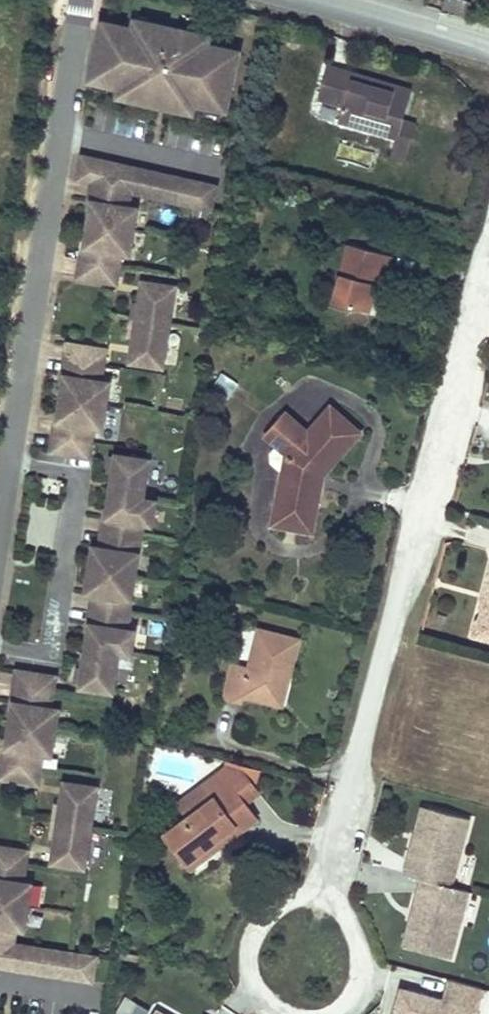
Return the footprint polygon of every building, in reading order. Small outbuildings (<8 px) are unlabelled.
[(152,22),(141,19),(139,29),(149,31),(150,26),(151,26),(152,22)] [(185,113),(186,113),(187,109),(197,110),(197,111),(198,111),(199,107),(210,109),(210,110),(211,107),(227,111),(230,111),(242,56),(212,50),(213,45),(212,45),(202,43),(203,38),(202,38),(151,26),(150,26),(149,31),(138,29),(137,32),(107,26),(95,81),(97,81),(114,85),(113,88),(124,90),(123,94),(134,96),(133,101),(134,101),(185,113)] [(214,35),(203,33),(202,38),(203,38),(202,43),(212,45),(214,35)] [(405,121),(412,97),(353,80),(354,74),(330,67),(321,98),(345,105),(341,119),(401,137),(405,121)] [(412,97),(414,91),(354,74),(353,80),(412,97)] [(114,85),(97,81),(95,91),(112,95),(113,88),(114,85)] [(134,96),(124,94),(122,104),(133,106),(134,101),(133,101),(134,96)] [(115,107),(109,132),(146,141),(152,116),(115,107)] [(210,110),(210,109),(208,116),(225,121),(227,111),(211,107),(210,110)] [(197,111),(197,110),(187,109),(186,113),(185,113),(184,118),(195,120),(197,111)] [(405,121),(401,137),(394,157),(412,162),(423,126),(405,121)] [(92,185),(97,161),(85,159),(80,182),(92,185)] [(104,188),(109,164),(97,161),(92,185),(98,186),(103,187),(104,188)] [(220,189),(109,164),(104,188),(134,194),(191,207),(214,212),(220,189)] [(140,210),(131,209),(134,194),(104,188),(103,187),(100,204),(95,203),(88,249),(93,249),(87,280),(119,286),(124,255),(132,256),(140,210)] [(382,273),(389,275),(393,258),(350,247),(335,304),(372,313),(376,297),(382,273)] [(93,249),(88,249),(82,280),(87,280),(93,249)] [(382,299),(389,275),(382,273),(376,297),(382,299)] [(178,289),(145,283),(142,306),(136,341),(132,364),(165,369),(178,289)] [(142,306),(136,305),(130,340),(136,341),(142,306)] [(77,347),(72,346),(66,377),(72,378),(77,347)] [(111,384),(103,383),(108,352),(77,347),(72,378),(66,377),(59,423),(64,423),(59,454),(90,459),(95,428),(104,430),(111,384)] [(326,480),(363,437),(334,411),(312,436),(287,416),(267,439),(293,461),(288,467),(276,527),(315,535),(320,513),(317,512),(320,498),(325,492),(319,486),(320,481),(324,481),(326,480)] [(64,423),(59,423),(54,453),(59,454),(64,423)] [(293,461),(280,450),(274,458),(274,467),(286,476),(288,467),(293,461)] [(93,626),(88,625),(77,688),(110,694),(117,655),(129,657),(133,633),(125,631),(144,526),(152,527),(156,504),(143,501),(151,462),(118,456),(107,519),(112,521),(107,550),(102,549),(93,548),(85,594),(94,595),(99,596),(93,626)] [(112,521),(107,519),(102,549),(107,550),(112,521)] [(487,639),(488,632),(488,593),(477,636),(487,639)] [(99,596),(94,595),(88,625),(93,626),(99,596)] [(289,677),(295,678),(303,643),(263,633),(255,670),(239,667),(231,700),(248,704),(249,699),(281,707),(289,677)] [(23,672),(18,671),(13,702),(18,703),(23,672)] [(54,677),(23,672),(18,703),(13,702),(5,748),(10,749),(5,779),(36,785),(42,754),(50,755),(57,709),(49,708),(54,677)] [(281,707),(288,708),(295,678),(289,677),(281,707)] [(10,749),(5,748),(0,779),(5,779),(10,749)] [(193,818),(169,837),(188,863),(234,828),(239,835),(256,822),(247,810),(265,796),(250,776),(235,772),(186,809),(193,818)] [(96,789),(64,782),(59,805),(53,840),(49,863),(81,869),(96,789)] [(59,805),(53,804),(47,839),(53,840),(59,805)] [(433,808),(427,806),(418,841),(424,843),(433,808)] [(409,875),(427,879),(457,887),(474,819),(433,808),(424,843),(418,841),(409,875)] [(192,869),(239,835),(234,828),(188,863),(192,869)] [(0,847),(0,942),(10,944),(13,928),(21,929),(29,884),(21,883),(26,852),(0,847)] [(457,887),(427,879),(418,912),(425,914),(416,948),(457,959),(474,891),(457,887)] [(425,914),(418,912),(410,947),(416,948),(425,914)] [(97,959),(78,955),(10,944),(0,942),(0,967),(94,982),(97,959)] [(486,985),(447,978),(445,991),(399,982),(392,1013),(480,1013),(486,985)] [(149,1005),(130,997),(122,1013),(145,1013),(149,1005)]
